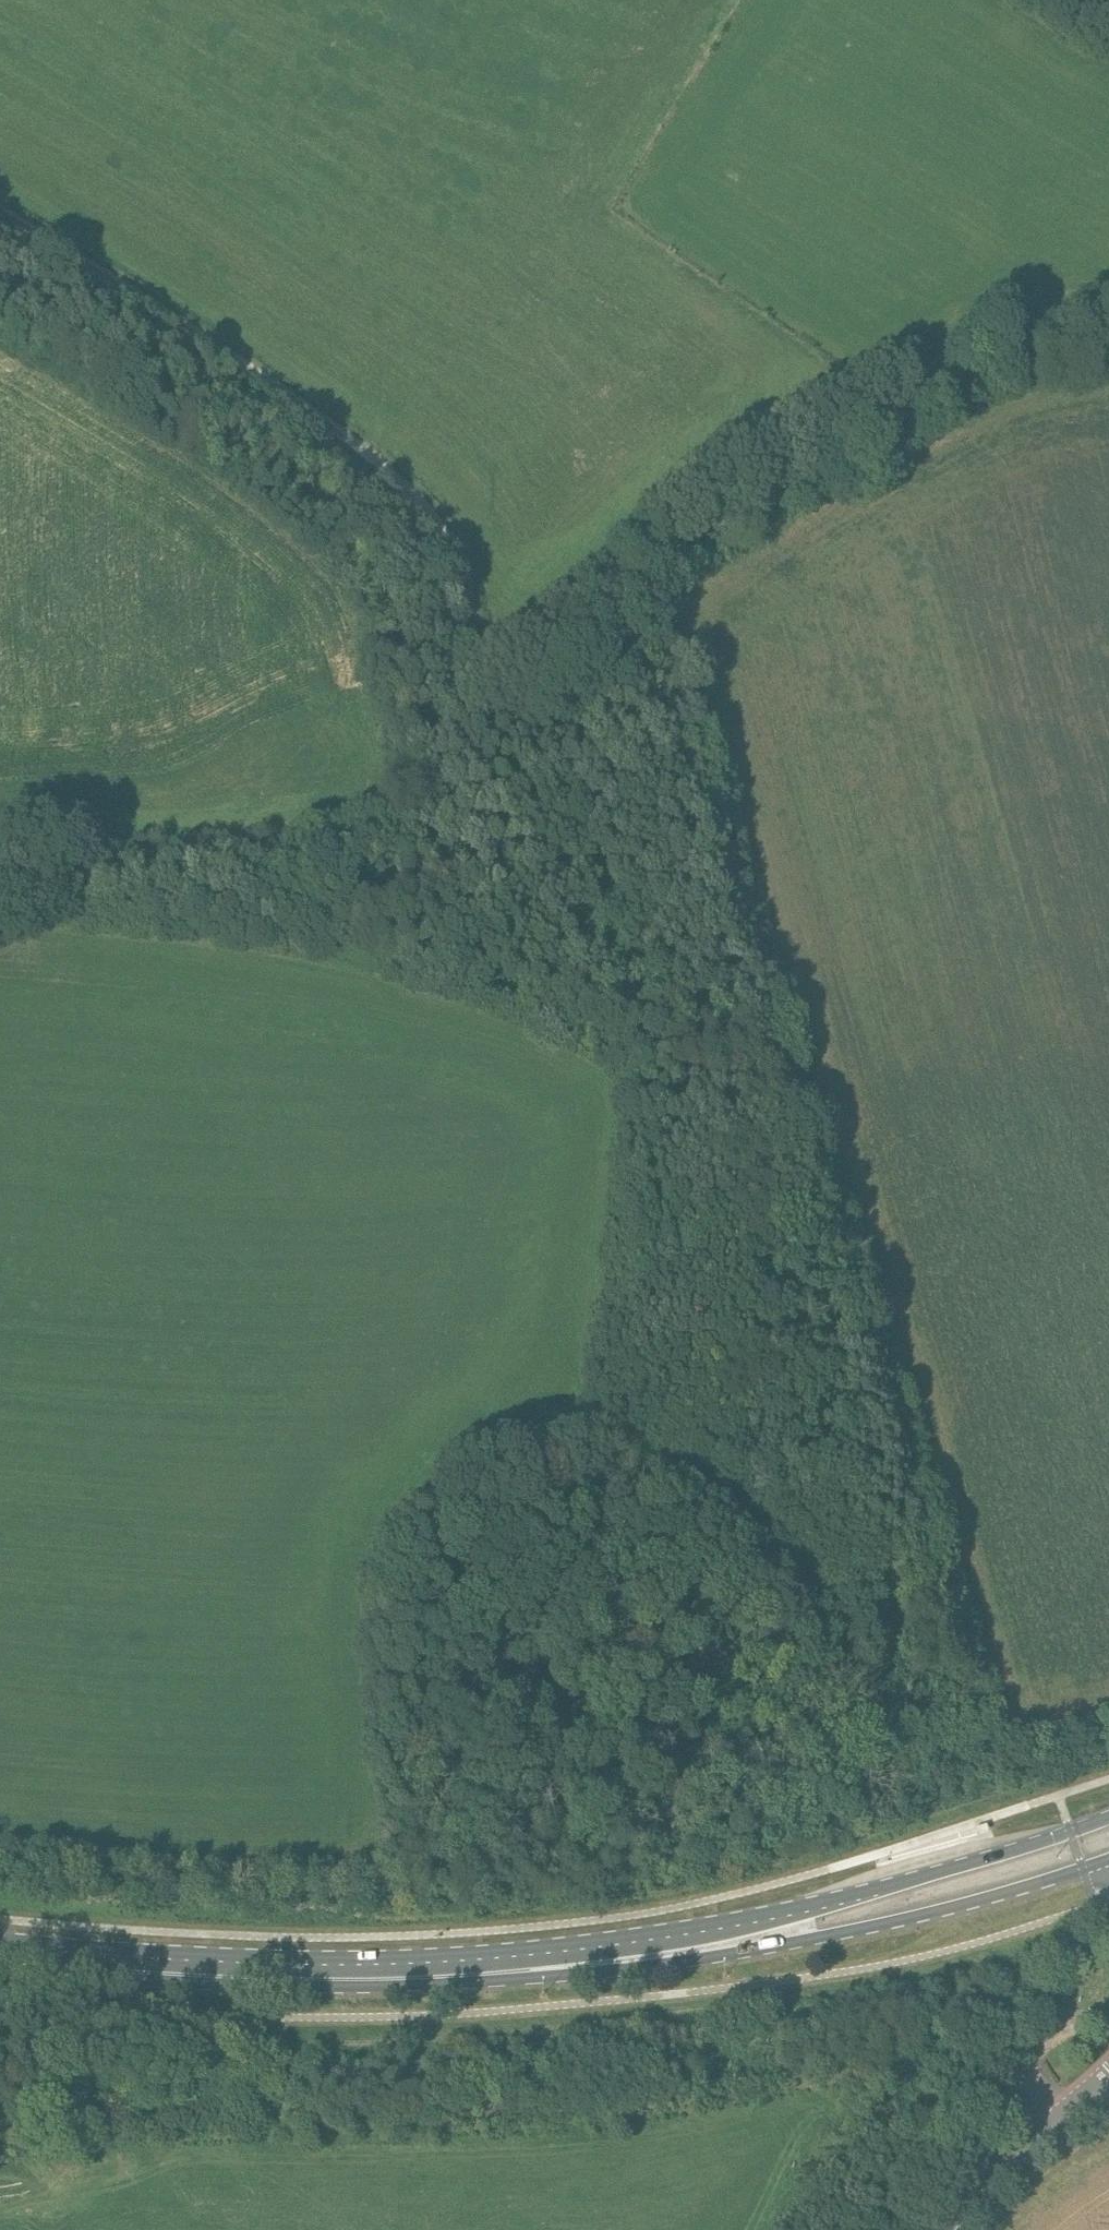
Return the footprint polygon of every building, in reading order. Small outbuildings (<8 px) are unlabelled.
[(1044,1991),(1034,1985),(1023,2002),(1034,2008),(1044,1991)]
